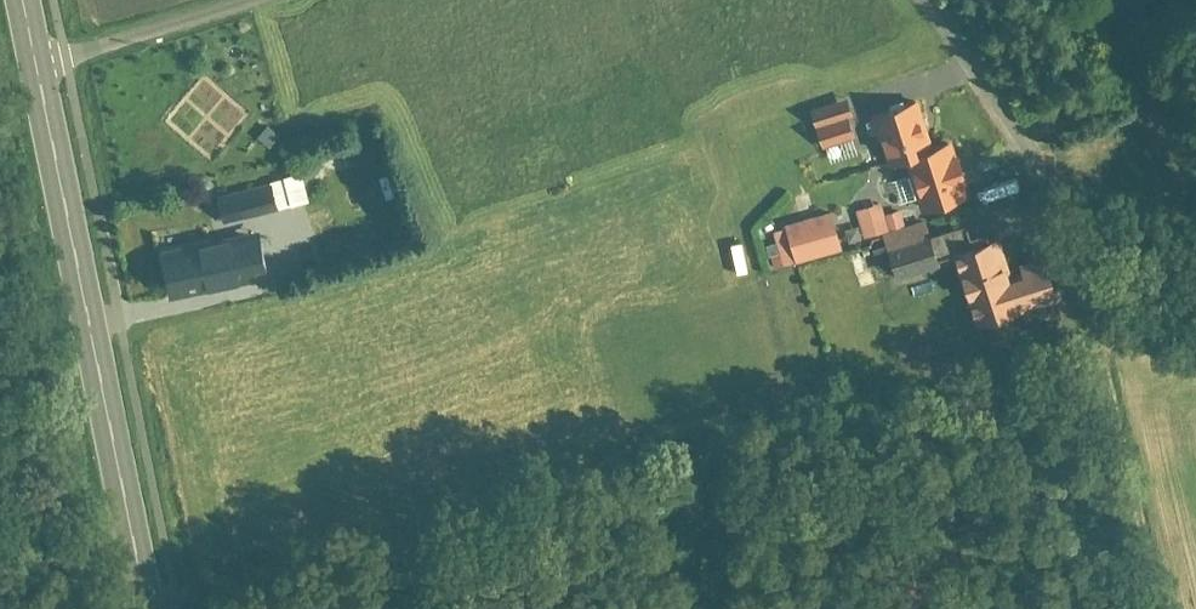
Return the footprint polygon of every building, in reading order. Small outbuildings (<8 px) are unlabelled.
[(803,116),(816,151),(854,138),(842,102),(803,116)] [(867,118),(885,170),(900,164),(915,209),(968,191),(948,136),(918,147),(903,106),(867,118)] [(219,190),(227,228),(282,216),(274,179),(219,190)] [(851,214),(863,243),(890,232),(878,203),(851,214)] [(779,226),(790,267),(837,254),(826,213),(779,226)] [(1022,312),(1021,309),(1053,298),(1038,252),(1003,264),(988,225),(947,240),(981,328),(1022,312)] [(266,232),(164,254),(174,300),(275,279),(266,232)] [(881,254),(892,285),(940,269),(929,238),(881,254)]
